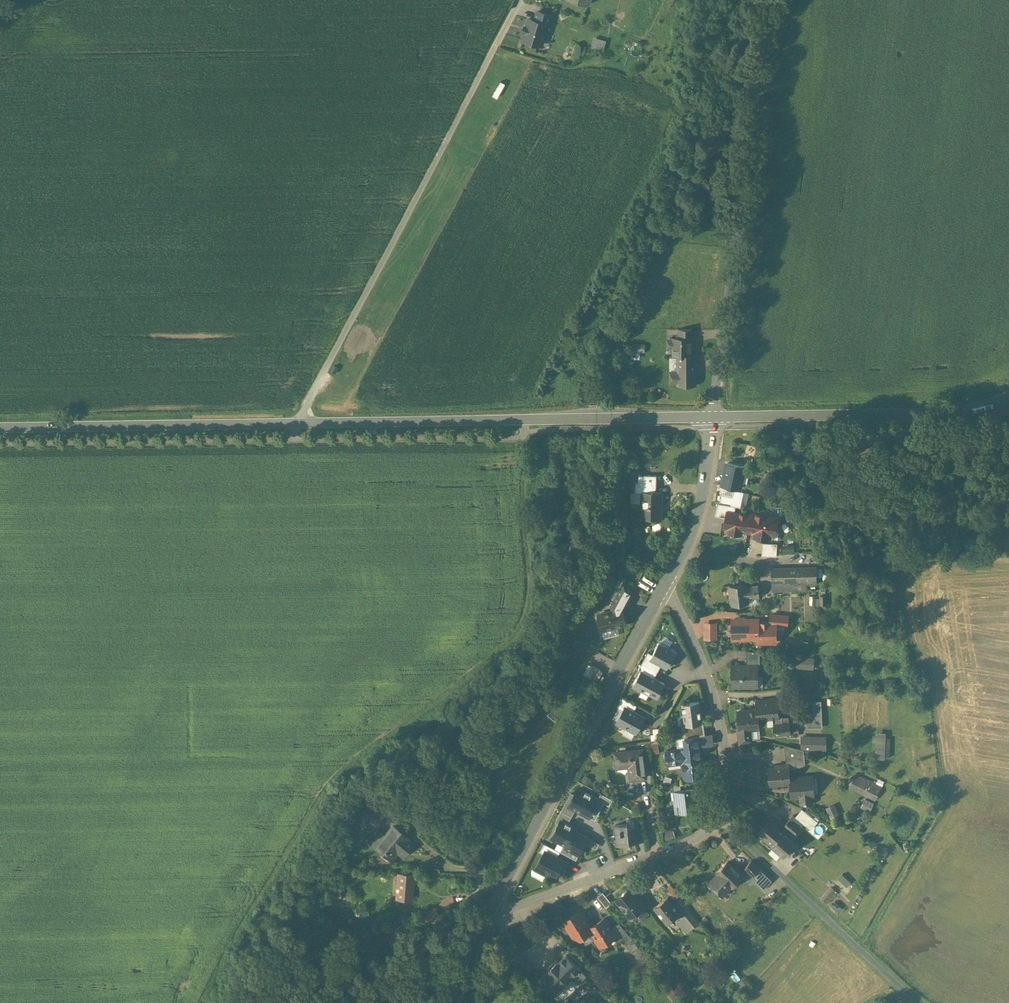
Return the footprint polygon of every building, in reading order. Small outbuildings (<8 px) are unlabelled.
[(554,16),(538,11),(535,21),(552,25),(554,16)] [(535,21),(529,19),(526,27),(525,26),(523,32),(525,32),(522,41),(541,46),(545,32),(549,33),(552,25),(535,21)] [(595,37),(592,47),(605,51),(607,40),(595,37)] [(693,329),(678,329),(678,339),(692,339),(692,340),(693,339),(693,329)] [(678,339),(673,339),(670,339),(670,349),(673,348),(673,356),(678,356),(678,371),(672,371),(672,384),(678,384),(678,385),(696,385),(696,355),(691,355),(692,340),(692,339),(678,339)] [(633,343),(633,358),(641,358),(641,350),(646,351),(646,343),(633,343)] [(746,469),(731,465),(725,485),(740,490),(746,469)] [(657,475),(638,475),(638,482),(635,482),(635,492),(642,492),(656,492),(657,475)] [(744,492),(733,491),(732,496),(722,495),(720,504),(731,506),(731,505),(740,507),(741,507),(744,492)] [(656,492),(642,492),(642,518),(661,518),(662,492),(656,492)] [(749,514),(726,510),(723,528),(727,529),(727,532),(742,535),(743,532),(746,532),(749,514)] [(778,517),(750,512),(747,533),(752,534),(752,536),(771,540),(772,537),(775,538),(778,517)] [(764,542),(763,555),(778,555),(778,542),(764,542)] [(816,568),(772,569),(772,591),(797,591),(797,585),(817,584),(816,568)] [(747,584),(730,586),(732,605),(749,603),(748,598),(760,597),(758,585),(747,586),(747,584)] [(633,596),(621,589),(615,601),(624,607),(626,608),(633,596)] [(624,607),(615,601),(612,607),(613,610),(610,611),(611,612),(622,610),(624,607)] [(622,610),(611,612),(610,611),(598,615),(601,626),(602,626),(604,630),(626,624),(622,610)] [(788,616),(770,615),(770,622),(775,622),(775,625),(787,626),(788,616)] [(751,620),(733,620),(733,639),(749,639),(749,637),(749,624),(751,624),(751,620)] [(770,622),(757,622),(757,624),(751,624),(749,624),(749,637),(757,636),(758,642),(776,642),(775,625),(775,622),(770,622)] [(716,623),(705,623),(705,635),(716,634),(716,623)] [(574,643),(567,646),(572,656),(579,653),(574,643)] [(653,654),(650,659),(662,665),(667,668),(671,662),(672,662),(678,652),(670,647),(669,648),(659,643),(653,654)] [(760,652),(746,651),(746,666),(757,666),(760,666),(760,652)] [(650,659),(653,654),(648,652),(638,670),(641,671),(654,678),(662,665),(650,659)] [(579,653),(572,656),(576,667),(583,663),(579,653)] [(745,666),(744,667),(732,667),(733,687),(754,687),(754,676),(757,676),(757,666),(746,666),(745,666)] [(641,671),(632,686),(642,692),(643,690),(657,698),(665,684),(654,678),(641,671)] [(626,707),(634,711),(637,705),(623,697),(618,707),(624,710),(626,707)] [(767,701),(756,702),(756,710),(757,720),(758,720),(773,719),(779,718),(777,699),(767,700),(767,701)] [(682,715),(683,725),(687,725),(701,723),(702,723),(699,702),(682,704),(683,714),(682,715)] [(820,702),(807,702),(808,728),(822,727),(820,702)] [(634,711),(626,707),(624,710),(617,722),(626,727),(626,726),(636,732),(644,717),(634,711)] [(756,710),(738,711),(740,730),(738,730),(739,737),(750,736),(750,730),(759,729),(758,727),(758,720),(757,720),(756,710)] [(788,717),(779,718),(773,719),(773,725),(774,735),(790,734),(790,729),(789,723),(788,717)] [(687,725),(689,737),(700,735),(702,735),(701,723),(687,725)] [(689,737),(684,737),(686,748),(686,749),(700,747),(702,747),(700,735),(689,737)] [(750,736),(739,737),(740,745),(751,742),(750,736)] [(826,738),(804,737),(804,749),(825,750),(826,738)] [(659,741),(651,743),(653,753),(661,752),(659,741)] [(803,750),(785,745),(786,762),(804,760),(803,750)] [(700,747),(686,749),(686,748),(681,749),(666,751),(667,762),(682,760),(684,777),(703,774),(700,747)] [(642,749),(615,752),(616,764),(629,763),(631,779),(646,777),(642,749)] [(780,767),(768,768),(769,786),(790,784),(790,779),(789,764),(780,765),(780,767)] [(810,777),(790,779),(790,784),(791,797),(800,796),(801,802),(804,801),(804,803),(811,803),(811,795),(810,777)] [(880,790),(853,777),(849,786),(876,799),(880,790)] [(567,805),(579,811),(588,792),(577,786),(567,805)] [(696,788),(674,791),(677,812),(698,809),(696,788)] [(579,811),(590,816),(600,797),(588,792),(579,811)] [(873,804),(865,800),(861,807),(869,811),(873,804)] [(382,816),(370,804),(364,810),(376,822),(382,816)] [(835,807),(828,810),(831,818),(838,815),(835,807)] [(814,828),(819,819),(802,809),(796,817),(814,828)] [(778,825),(771,819),(759,833),(765,838),(763,840),(772,847),(781,836),(784,832),(777,827),(778,825)] [(799,828),(789,820),(784,826),(794,834),(799,828)] [(574,829),(559,822),(550,840),(565,847),(574,829)] [(627,823),(615,825),(617,838),(616,838),(617,845),(622,845),(622,844),(630,843),(637,842),(635,826),(628,827),(627,823)] [(418,841),(396,827),(389,837),(383,832),(375,844),(389,852),(391,848),(399,853),(402,849),(409,854),(418,841)] [(589,836),(574,829),(565,847),(580,855),(589,836)] [(781,836),(772,847),(781,854),(790,844),(781,836)] [(568,862),(545,850),(536,869),(546,874),(547,872),(551,874),(555,877),(561,866),(564,868),(568,862)] [(728,861),(717,873),(717,874),(731,886),(731,887),(745,873),(736,864),(734,866),(728,861)] [(751,861),(744,868),(753,876),(760,869),(751,861)] [(760,869),(753,876),(756,879),(754,882),(763,890),(772,881),(760,869)] [(417,874),(400,872),(399,882),(401,882),(399,897),(411,898),(413,883),(416,883),(417,874)] [(839,878),(848,886),(852,881),(843,873),(839,878)] [(731,886),(717,874),(710,882),(723,894),(731,886)] [(822,898),(830,904),(840,892),(833,886),(822,898)] [(604,891),(598,896),(608,906),(613,901),(604,891)] [(632,891),(629,894),(627,891),(618,898),(622,903),(620,905),(625,912),(628,910),(633,917),(639,913),(645,908),(645,907),(644,908),(638,901),(639,900),(632,891)] [(667,897),(654,908),(667,923),(680,913),(667,897)] [(645,908),(639,913),(643,917),(648,913),(645,908)] [(564,921),(569,930),(573,936),(581,938),(591,931),(589,928),(590,927),(582,913),(578,912),(564,921)] [(689,912),(683,917),(691,928),(698,923),(689,912)] [(564,921),(560,914),(552,919),(564,933),(569,930),(564,921)] [(590,927),(589,928),(591,931),(595,938),(594,939),(599,947),(616,936),(604,918),(590,927)] [(631,939),(630,938),(625,943),(638,958),(643,954),(630,939),(631,939)] [(567,956),(549,972),(564,988),(582,972),(567,956)] [(600,985),(589,972),(584,977),(595,989),(600,985)]
